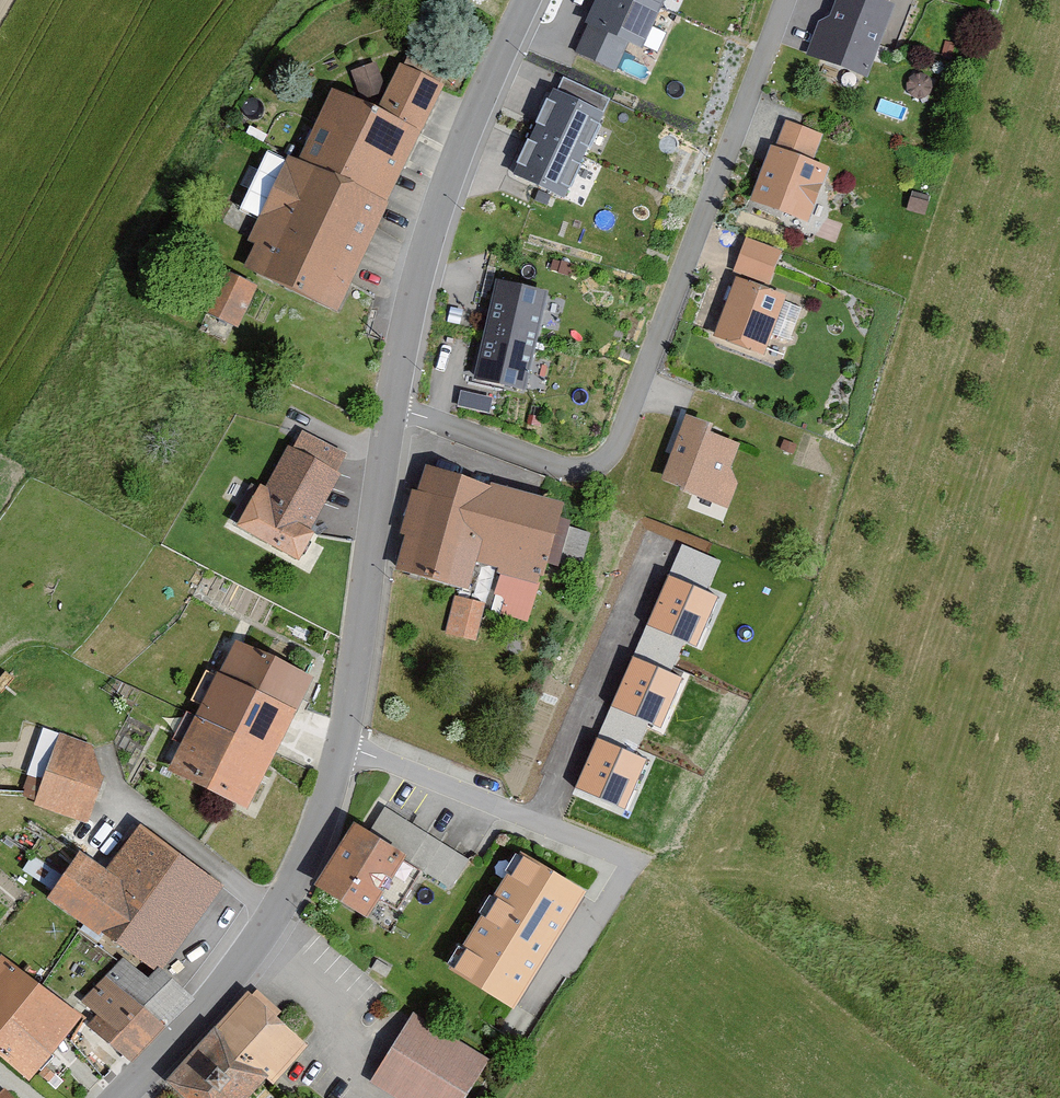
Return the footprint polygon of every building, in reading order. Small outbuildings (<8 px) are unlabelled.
[(652,0),(595,0),(586,20),(642,46),(661,4),(652,0)] [(868,0),(831,0),(811,54),(864,73),(889,8),(868,0)] [(587,24),(576,50),(618,68),(629,42),(587,24)] [(395,65),(373,110),(414,130),(436,85),(395,65)] [(329,89),(296,162),(380,200),(414,130),(373,110),(329,89)] [(608,114),(552,89),(533,130),(589,155),(608,114)] [(789,120),(780,148),(812,158),(821,130),(789,120)] [(589,155),(533,130),(514,172),(570,197),(589,155)] [(780,148),(767,143),(747,200),(804,220),(824,163),(812,158),(780,148)] [(296,162),(285,159),(238,265),(334,307),(380,200),(296,162)] [(742,236),(731,268),(765,280),(776,248),(742,236)] [(225,264),(204,308),(241,326),(263,283),(225,264)] [(783,294),(735,276),(713,335),(761,353),(783,294)] [(498,281),(475,380),(525,392),(548,292),(498,281)] [(739,436),(681,412),(654,477),(727,507),(737,483),(726,468),(739,436)] [(302,428),(291,447),(333,471),(344,452),(302,428)] [(253,480),(229,523),(292,559),(340,475),(333,471),(291,447),(285,444),(262,485),(253,480)] [(558,497),(417,456),(396,528),(428,538),(418,571),(465,584),(472,560),(535,578),(558,497)] [(716,597),(668,576),(647,624),(695,646),(716,597)] [(445,630),(478,638),(487,598),(454,591),(445,630)] [(229,638),(213,671),(289,707),(305,675),(229,638)] [(681,678),(633,657),(612,706),(660,727),(681,678)] [(204,666),(155,766),(239,807),(289,707),(213,671),(204,666)] [(90,743),(51,732),(31,804),(83,819),(94,781),(90,743)] [(646,759),(598,738),(577,787),(625,808),(646,759)] [(384,804),(365,834),(393,852),(450,887),(469,857),(384,804)] [(70,850),(38,896),(145,969),(152,975),(156,970),(218,879),(133,820),(98,869),(70,850)] [(365,834),(343,821),(305,884),(355,915),(393,852),(365,834)] [(584,893),(520,853),(449,969),(513,1008),(584,893)] [(118,955),(75,999),(132,1054),(185,999),(156,970),(152,975),(145,969),(139,975),(118,955)] [(0,956),(0,1060),(19,1074),(70,1010),(0,956)] [(159,1078),(180,1097),(239,1097),(293,1041),(241,992),(159,1078)] [(364,1078),(396,1097),(457,1097),(481,1059),(406,1012),(364,1078)] [(0,1086),(0,1097),(12,1097),(0,1086)]
